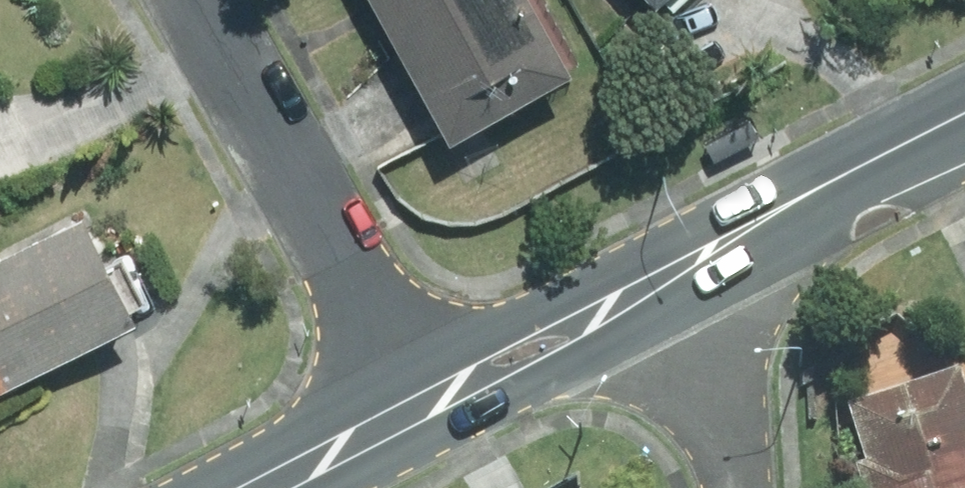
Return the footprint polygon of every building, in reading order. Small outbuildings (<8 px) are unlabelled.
[(522,0),(361,0),(437,135),(560,67),(522,0)] [(123,322),(69,218),(0,253),(0,386),(123,322)] [(954,370),(844,402),(861,466),(851,468),(856,487),(964,487),(964,409),(954,370)]
